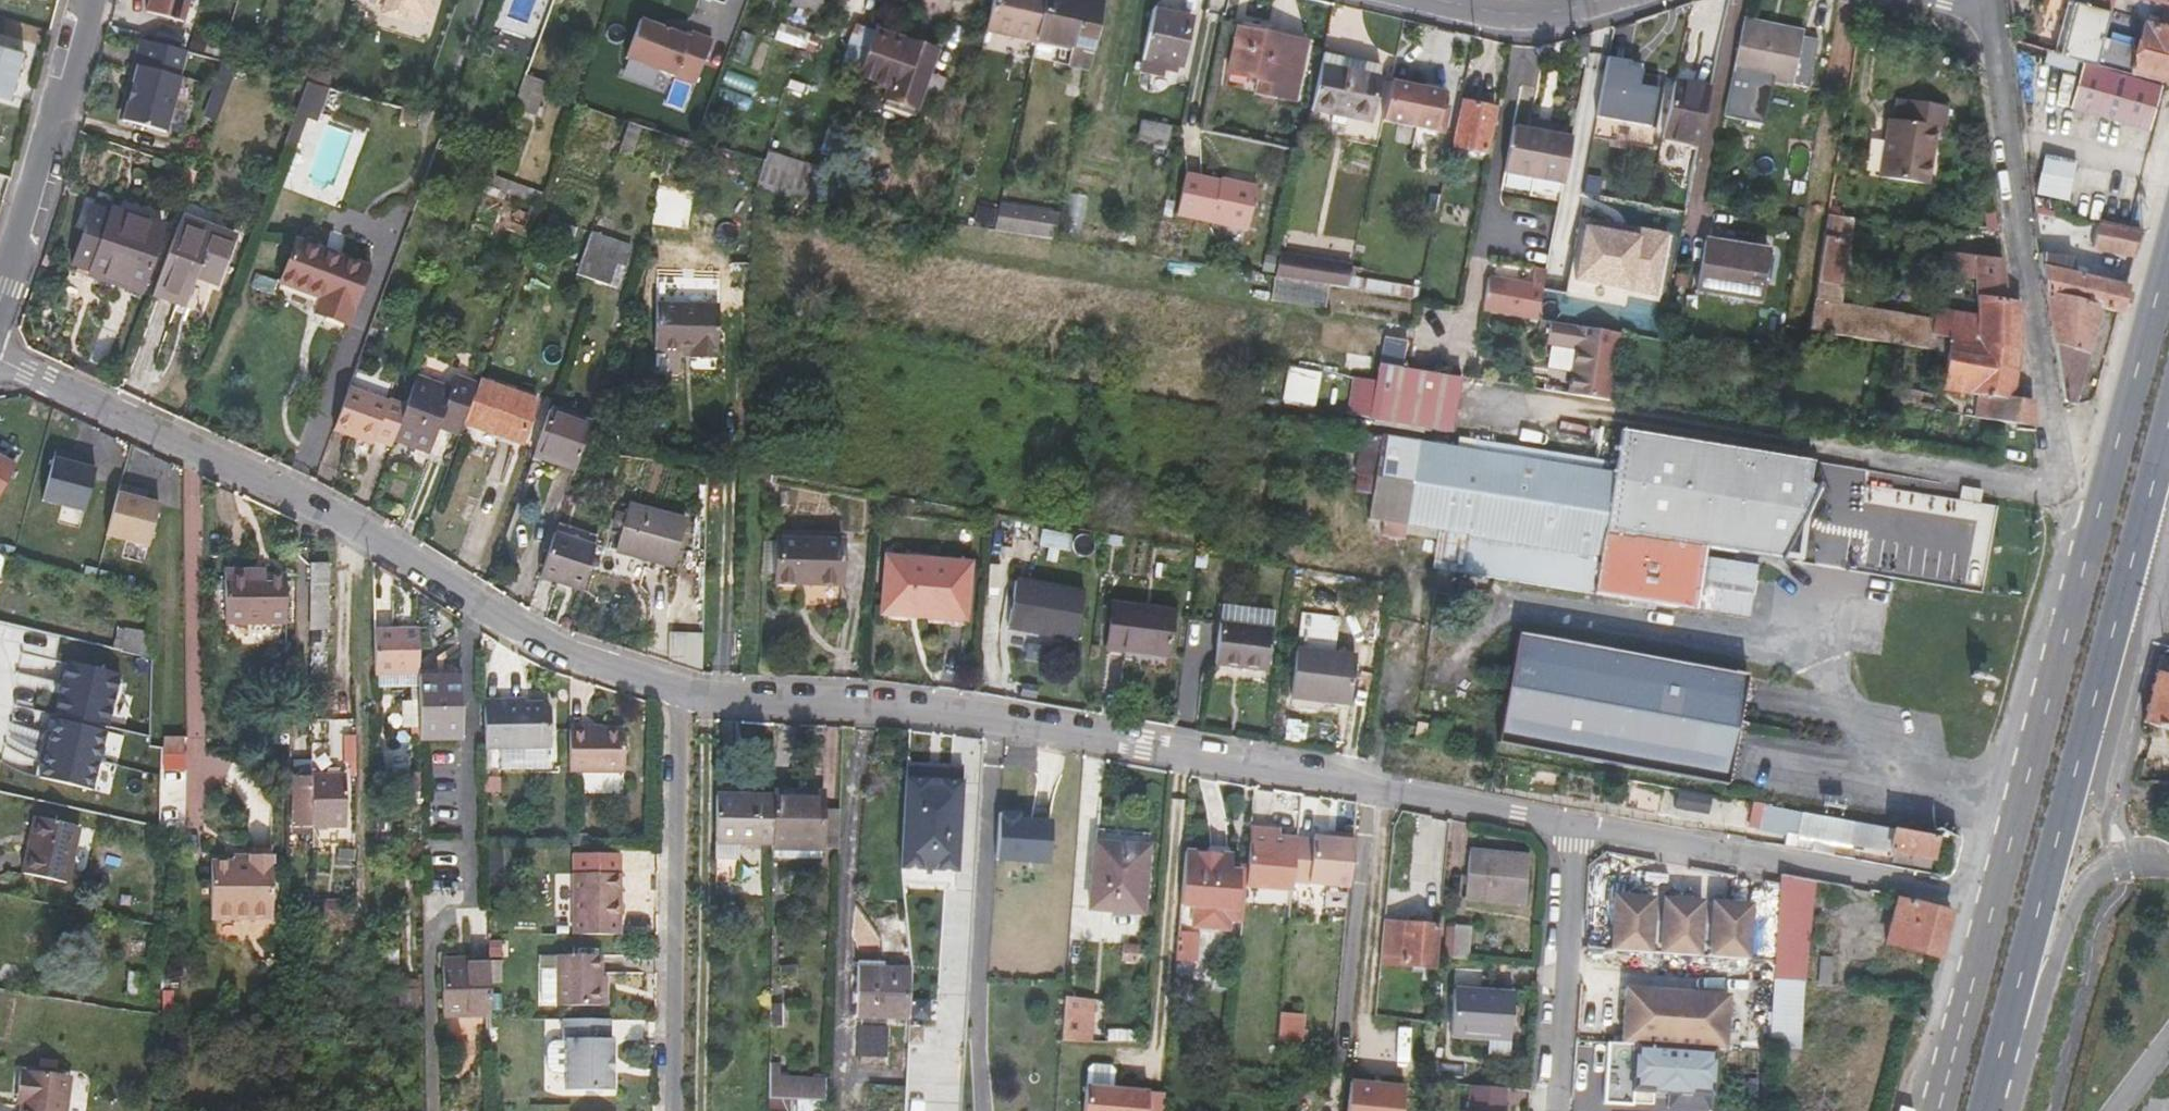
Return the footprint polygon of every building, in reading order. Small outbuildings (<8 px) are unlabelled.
[(184,22),(190,0),(151,0),(147,12),(184,22)] [(387,3),(386,5),(429,19),(435,0),(379,0),(387,3)] [(1014,37),(1037,42),(1037,39),(1046,0),(994,0),(986,31),(1014,37)] [(1037,39),(1073,48),(1069,64),(1091,70),(1106,5),(1088,0),(1046,0),(1037,39)] [(2054,50),(2096,62),(2101,36),(2109,9),(2088,3),(2076,0),(2068,0),(2054,50)] [(2111,0),(2088,0),(2088,3),(2109,9),(2111,0)] [(1182,66),(1193,16),(1155,8),(1144,58),(1167,63),(1182,66)] [(641,17),(626,57),(696,83),(713,38),(692,30),(690,36),(641,17)] [(1773,78),(1809,86),(1819,41),(1803,37),(1804,31),(1746,19),(1725,114),(1764,123),(1773,78)] [(2136,45),(2101,36),(2096,62),(2168,82),(2168,19),(2167,28),(2143,22),(2136,45)] [(914,117),(922,94),(932,97),(937,72),(938,71),(930,68),(938,47),(875,26),(858,77),(888,87),(881,106),(914,117)] [(1250,77),(1258,78),(1279,84),(1284,84),(1282,96),(1297,99),(1308,44),(1292,40),(1293,38),(1240,27),(1231,73),(1250,77)] [(1014,37),(1011,51),(1033,57),(1037,42),(1014,37)] [(120,120),(126,122),(147,40),(142,39),(120,120)] [(1069,64),(1073,48),(1037,39),(1037,42),(1033,57),(1069,64)] [(188,51),(147,40),(126,122),(168,133),(183,76),(181,76),(188,51)] [(23,53),(0,47),(0,92),(11,95),(23,53)] [(1351,72),(1354,59),(1323,53),(1312,109),(1370,120),(1379,78),(1377,78),(1351,72)] [(1163,78),(1167,63),(1144,58),(1141,72),(1163,78)] [(1596,117),(1649,127),(1658,76),(1640,73),(1640,69),(1628,67),(1629,62),(1607,58),(1596,117)] [(1377,78),(1380,64),(1354,59),(1351,72),(1377,78)] [(217,72),(228,76),(232,68),(221,64),(217,72)] [(2070,112),(2149,134),(2162,86),(2082,65),(2070,112)] [(535,111),(547,79),(527,71),(516,104),(535,111)] [(941,100),(950,75),(938,71),(937,72),(932,97),(941,100)] [(1247,91),(1250,77),(1231,73),(1228,87),(1247,91)] [(219,77),(207,111),(218,115),(230,81),(219,77)] [(1254,95),(1276,99),(1279,84),(1258,78),(1254,95)] [(1675,82),(1663,135),(1699,143),(1710,90),(1675,82)] [(1407,83),(1399,123),(1438,131),(1446,91),(1407,83)] [(1936,127),(1940,128),(1944,105),(1898,97),(1895,119),(1889,119),(1880,176),(1927,184),(1936,127)] [(1465,102),(1456,145),(1484,150),(1494,108),(1465,102)] [(1527,131),(1511,127),(1496,190),(1554,205),(1570,142),(1554,138),(1557,127),(1530,121),(1527,131)] [(619,151),(632,156),(642,126),(629,122),(619,151)] [(1140,132),(1167,138),(1170,128),(1142,122),(1140,132)] [(760,188),(798,195),(805,157),(767,150),(760,188)] [(2046,152),(2036,192),(2069,201),(2079,160),(2046,152)] [(491,172),(486,185),(542,206),(546,193),(491,172)] [(1248,229),(1258,184),(1233,179),(1232,183),(1223,181),(1187,173),(1178,214),(1248,229)] [(2066,219),(2068,207),(2032,200),(2033,213),(2066,219)] [(94,205),(73,267),(89,272),(110,210),(94,205)] [(1054,239),(1059,214),(1000,205),(995,229),(1054,239)] [(89,272),(113,281),(121,283),(144,221),(110,210),(89,272)] [(1936,321),(1839,305),(1853,218),(1829,215),(1810,331),(1931,349),(1950,352),(2018,363),(2022,348),(2021,303),(2008,300),(2003,260),(1976,256),(1980,316),(1938,309),(1936,321)] [(544,234),(572,244),(578,227),(550,217),(544,234)] [(197,278),(200,270),(219,277),(234,238),(182,218),(156,290),(189,301),(197,278)] [(1668,236),(1588,220),(1586,228),(1640,238),(1638,246),(1665,252),(1668,236)] [(141,290),(163,228),(144,221),(121,283),(141,290)] [(2098,225),(2092,250),(2133,257),(2139,233),(2128,231),(2098,225)] [(1640,238),(1586,228),(1576,280),(1656,296),(1665,252),(1638,246),(1640,238)] [(626,266),(631,248),(591,234),(577,273),(595,280),(610,285),(618,263),(626,266)] [(1699,289),(1759,299),(1767,250),(1707,240),(1699,289)] [(321,296),(333,300),(327,316),(350,325),(370,269),(297,243),(284,282),(321,296)] [(1527,265),(1548,269),(1551,256),(1529,252),(1527,265)] [(1282,254),(1277,276),(1347,287),(1352,266),(1282,254)] [(2052,268),(2054,259),(2039,255),(2044,293),(2099,308),(2118,313),(2125,285),(2052,268)] [(610,285),(619,287),(626,266),(618,263),(610,285)] [(1473,308),(1538,319),(1548,269),(1527,265),(1524,276),(1480,268),(1473,308)] [(1362,277),(1363,267),(1352,266),(1347,287),(1417,299),(1420,287),(1362,277)] [(197,278),(216,285),(219,277),(200,270),(197,278)] [(110,290),(118,293),(121,283),(113,281),(110,290)] [(138,300),(141,290),(121,283),(118,293),(138,300)] [(186,310),(189,301),(156,290),(153,298),(186,310)] [(2063,403),(2073,405),(2099,308),(2044,293),(2046,308),(2053,346),(2061,392),(2063,403)] [(321,296),(316,313),(327,316),(333,300),(321,296)] [(684,350),(693,351),(693,359),(717,359),(719,307),(658,305),(656,349),(684,350)] [(1579,395),(1608,400),(1622,333),(1592,328),(1579,395)] [(684,350),(684,359),(693,359),(693,351),(684,350)] [(1944,388),(1981,395),(1977,417),(2037,428),(2037,406),(2035,404),(2013,399),(2018,363),(1950,352),(1944,388)] [(1315,407),(1323,371),(1291,363),(1283,400),(1315,407)] [(1370,417),(1452,431),(1464,377),(1378,363),(1375,378),(1370,417)] [(455,376),(450,388),(417,376),(404,415),(395,438),(428,450),(436,428),(439,419),(463,427),(466,422),(479,384),(455,376)] [(520,442),(535,398),(481,379),(479,384),(466,422),(520,442)] [(1897,388),(1894,402),(1910,405),(1913,390),(1897,388)] [(1923,392),(1913,390),(1910,405),(1921,408),(1923,392)] [(1937,410),(1940,395),(1923,392),(1921,408),(1937,410)] [(374,442),(391,448),(395,438),(404,415),(347,394),(333,432),(372,446),(374,442)] [(577,468),(593,423),(551,409),(535,454),(561,463),(577,468)] [(436,428),(460,436),(463,427),(439,419),(436,428)] [(1463,573),(1705,613),(1713,560),(1714,557),(1750,562),(1750,559),(1806,568),(1981,591),(1997,496),(1814,462),(1621,430),(1613,474),(1381,435),(1367,517),(1469,534),(1463,573)] [(41,500),(83,512),(94,470),(80,466),(70,463),(73,456),(55,451),(41,500)] [(70,463),(80,466),(82,458),(73,456),(70,463)] [(15,465),(0,458),(0,493),(15,465)] [(574,477),(577,468),(561,463),(558,472),(574,477)] [(105,536),(147,547),(158,505),(144,501),(134,498),(136,491),(118,486),(105,536)] [(134,498),(144,501),(146,493),(136,491),(134,498)] [(616,549),(674,567),(687,520),(630,503),(626,515),(617,512),(614,525),(622,529),(616,549)] [(584,592),(594,555),(553,542),(541,578),(584,592)] [(779,542),(779,546),(777,572),(777,581),(839,584),(841,544),(779,542)] [(769,546),(769,571),(777,572),(779,546),(769,546)] [(887,558),(883,613),(910,615),(911,605),(966,609),(970,564),(887,558)] [(1713,560),(1705,613),(1759,622),(1768,568),(1713,560)] [(328,630),(328,563),(307,562),(308,630),(328,630)] [(223,570),(223,622),(249,621),(248,570),(223,570)] [(284,621),(283,577),(262,576),(250,576),(250,570),(248,570),(249,621),(284,621)] [(1008,627),(1077,640),(1086,595),(1017,581),(1008,627)] [(910,615),(965,621),(966,609),(911,605),(910,615)] [(1109,648),(1168,655),(1174,612),(1114,605),(1109,648)] [(1273,616),(1225,610),(1223,625),(1270,631),(1273,616)] [(1272,631),(1270,631),(1223,625),(1222,624),(1217,663),(1267,669),(1272,631)] [(373,633),(374,677),(417,676),(416,632),(373,633)] [(1747,675),(1517,634),(1498,743),(1726,786),(1747,675)] [(153,640),(126,635),(123,652),(152,659),(153,640)] [(1297,653),(1292,695),(1351,703),(1357,660),(1297,653)] [(2160,654),(2143,722),(2153,725),(2160,727),(2168,730),(2168,656),(2160,654)] [(105,726),(107,726),(118,674),(66,663),(62,683),(66,684),(64,694),(59,693),(55,715),(105,726)] [(452,743),(451,682),(417,682),(418,743),(452,743)] [(461,743),(460,682),(451,682),(452,743),(461,743)] [(522,693),(482,694),(483,741),(548,740),(548,700),(540,695),(522,696),(522,693)] [(55,715),(54,719),(104,731),(105,726),(55,715)] [(40,779),(91,790),(104,731),(54,719),(50,734),(45,733),(38,762),(44,763),(40,779)] [(626,724),(572,724),(571,766),(626,767),(626,724)] [(904,777),(960,779),(961,766),(905,764),(904,777)] [(290,778),(291,826),(310,826),(310,777),(290,778)] [(344,825),(344,777),(310,777),(310,826),(344,825)] [(900,865),(956,868),(960,779),(904,777),(900,865)] [(824,850),(824,814),(824,802),(795,802),(795,793),(772,793),(772,797),(772,844),(772,849),(778,850),(778,860),(815,860),(817,850),(824,850)] [(824,802),(824,793),(795,793),(795,802),(824,802)] [(738,879),(738,844),(772,844),(772,797),(716,797),(715,879),(738,879)] [(1760,805),(1758,826),(1769,829),(1773,808),(1760,805)] [(1773,808),(1769,829),(1789,832),(1814,837),(1813,842),(1818,842),(1822,816),(1773,808)] [(832,850),(834,814),(824,814),(824,850),(832,850)] [(997,860),(1048,864),(1052,824),(1018,821),(1019,816),(1001,814),(997,860)] [(1895,860),(1932,867),(1938,837),(1822,816),(1818,842),(1816,853),(1833,855),(1835,840),(1896,852),(1895,860)] [(65,883),(77,827),(36,817),(23,874),(65,883)] [(1292,883),(1296,839),(1268,837),(1269,830),(1249,828),(1245,873),(1243,887),(1292,891),(1292,883)] [(1813,842),(1814,837),(1789,832),(1788,837),(1813,842)] [(1355,838),(1336,836),(1336,840),(1331,886),(1350,888),(1355,838)] [(1788,837),(1787,847),(1811,852),(1813,842),(1788,837)] [(1296,839),(1292,883),(1331,886),(1336,840),(1315,838),(1314,841),(1296,839)] [(1943,838),(1938,869),(1946,871),(1952,839),(1943,838)] [(1140,912),(1146,851),(1097,846),(1091,907),(1140,912)] [(1529,857),(1469,852),(1465,896),(1525,903),(1529,857)] [(1230,871),(1232,856),(1184,853),(1179,907),(1193,908),(1234,912),(1237,878),(1230,877),(1230,871)] [(256,917),(254,856),(251,856),(251,861),(232,861),(210,863),(209,918),(256,917)] [(272,917),(271,856),(254,856),(256,917),(272,917)] [(1243,887),(1245,873),(1230,871),(1230,877),(1237,878),(1234,912),(1193,908),(1191,928),(1226,931),(1227,921),(1240,923),(1243,887)] [(1772,980),(1804,981),(1815,880),(1779,874),(1772,980)] [(575,875),(575,936),(621,936),(621,875),(575,875)] [(1750,905),(1614,900),(1611,954),(1650,956),(1651,929),(1662,929),(1660,956),(1699,958),(1700,931),(1711,931),(1710,958),(1748,960),(1750,905)] [(1898,900),(1885,944),(1937,959),(1949,915),(1898,900)] [(1432,966),(1436,928),(1382,923),(1379,961),(1432,966)] [(1471,926),(1455,925),(1452,959),(1468,960),(1471,926)] [(560,1005),(560,1008),(604,1008),(604,958),(560,957),(560,970),(560,1005)] [(908,964),(858,960),(857,970),(909,972),(908,964)] [(487,977),(487,967),(459,968),(460,977),(487,977)] [(442,968),(442,1013),(488,1013),(487,977),(460,977),(459,968),(442,968)] [(550,1005),(560,1005),(560,970),(550,970),(544,974),(544,1001),(550,1005)] [(857,970),(856,1014),(907,1017),(909,972),(857,970)] [(140,976),(127,974),(126,982),(140,985),(140,976)] [(1768,1049),(1799,1051),(1804,981),(1772,980),(1768,1049)] [(125,995),(139,997),(140,985),(126,982),(125,995)] [(1510,1040),(1514,996),(1453,990),(1449,1034),(1510,1040)] [(1727,996),(1623,991),(1621,1046),(1713,1050),(1724,1051),(1727,996)] [(1093,1000),(1068,998),(1065,1041),(1089,1043),(1093,1000)] [(781,1026),(782,1006),(770,1005),(770,1026),(781,1026)] [(1280,1012),(1279,1036),(1305,1037),(1306,1013),(1280,1012)] [(614,1041),(611,1041),(612,1022),(565,1022),(565,1041),(568,1041),(568,1042),(554,1042),(551,1044),(549,1048),(549,1069),(551,1072),(554,1074),(568,1074),(568,1092),(614,1093),(614,1074),(611,1074),(611,1060),(614,1060),(614,1041)] [(860,1024),(859,1056),(889,1057),(890,1025),(860,1024)] [(1693,1110),(1710,1110),(1713,1050),(1621,1046),(1608,1045),(1605,1107),(1633,1108),(1634,1093),(1669,1095),(1668,1110),(1693,1110)] [(1147,1093),(1147,1091),(1112,1088),(1113,1077),(1108,1072),(1086,1070),(1083,1110),(1145,1110),(1147,1093)] [(21,1071),(19,1093),(25,1094),(23,1107),(23,1110),(67,1110),(71,1076),(21,1071)] [(828,1075),(769,1071),(769,1097),(828,1101),(828,1075)] [(1347,1110),(1402,1110),(1404,1088),(1383,1087),(1382,1096),(1370,1095),(1371,1086),(1350,1084),(1347,1110)] [(1504,1087),(1473,1084),(1471,1110),(1502,1110),(1504,1087)] [(1383,1087),(1371,1086),(1370,1095),(1382,1096),(1383,1087)] [(23,1107),(25,1094),(19,1093),(16,1106),(23,1107)] [(1145,1110),(1161,1110),(1163,1094),(1147,1093),(1145,1110)]
